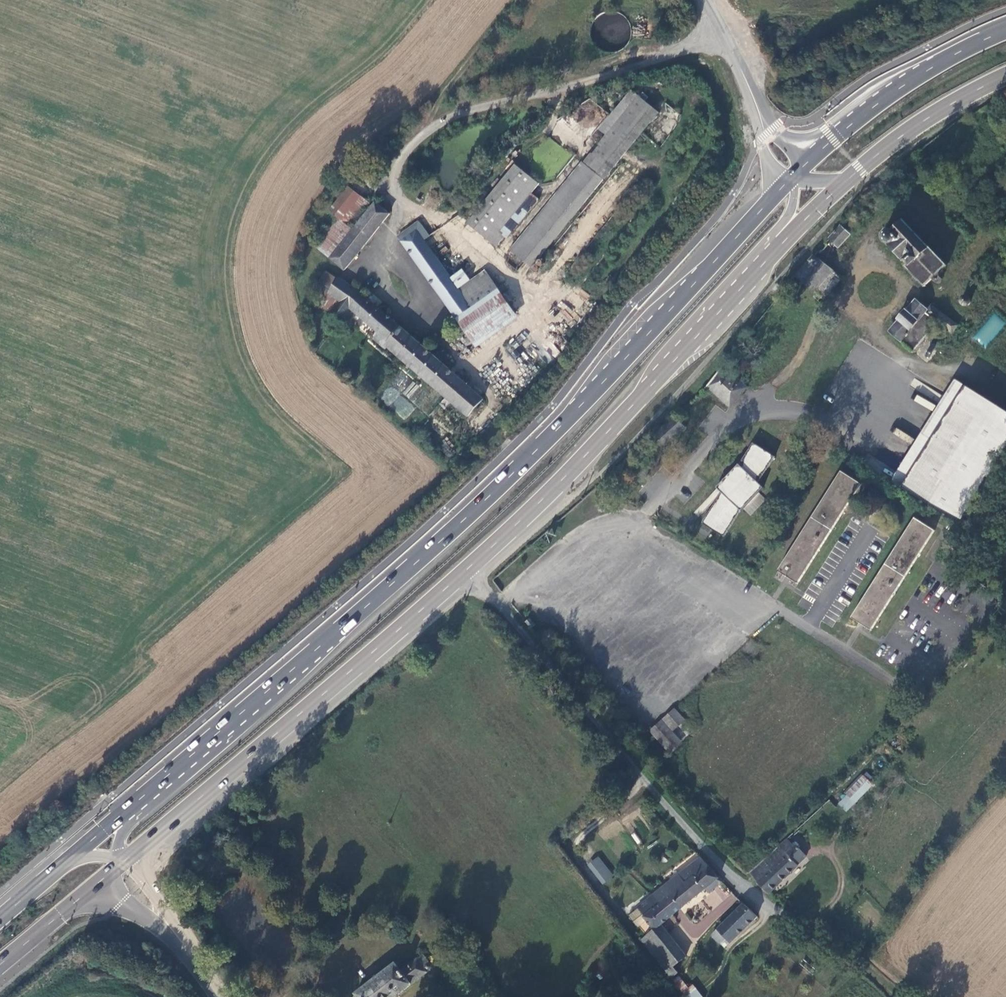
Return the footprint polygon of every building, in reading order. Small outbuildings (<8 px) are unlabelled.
[(611,140),(509,249),(528,266),(536,258),(538,260),(547,251),(545,248),(667,123),(639,97),(604,132),(611,140)] [(524,169),(469,225),(496,249),(505,240),(501,235),(544,190),(524,169)] [(315,250),(330,261),(353,232),(350,231),(368,207),(347,190),(328,214),(337,221),(315,250)] [(374,204),(330,261),(344,272),(388,215),(374,204)] [(946,268),(905,223),(893,233),(887,234),(884,237),(885,239),(889,243),(888,245),(904,263),(905,262),(908,265),(906,268),(924,288),(946,268)] [(429,241),(418,224),(396,240),(434,295),(452,283),(424,245),(429,241)] [(850,236),(842,228),(830,242),(839,249),(850,236)] [(815,257),(798,277),(816,293),(813,297),(820,304),(841,281),(820,260),(819,261),(815,257)] [(470,310),(494,292),(479,269),(454,287),(470,310)] [(471,415),(486,398),(342,277),(332,289),(343,299),(335,309),(346,318),(355,308),(382,331),(376,337),(388,348),(390,346),(471,415)] [(453,321),(470,310),(454,287),(452,283),(434,295),(453,321)] [(453,321),(471,346),(513,317),(494,292),(470,310),(453,321)] [(928,310),(917,301),(909,311),(907,311),(899,320),(900,322),(891,332),(915,353),(940,323),(954,335),(960,327),(933,305),(928,310)] [(972,338),(984,348),(1005,323),(994,313),(972,338)] [(943,331),(940,332),(939,335),(939,337),(942,339),(945,339),(947,337),(947,334),(945,332),(943,331)] [(725,366),(708,389),(729,408),(748,388),(725,366)] [(409,398),(418,386),(413,381),(403,393),(409,398)] [(926,481),(978,401),(958,387),(906,468),(926,481)] [(392,406),(405,418),(414,408),(401,396),(392,406)] [(914,401),(931,410),(934,404),(917,396),(914,401)] [(676,419),(654,439),(664,450),(686,431),(676,419)] [(756,445),(704,524),(724,537),(775,459),(756,445)] [(842,473),(779,573),(798,584),(861,486),(842,473)] [(935,532),(916,520),(852,619),(872,631),(935,532)] [(691,600),(681,611),(690,619),(700,608),(691,600)] [(538,627),(533,620),(528,624),(534,630),(538,627)] [(718,624),(709,635),(717,643),(727,632),(718,624)] [(752,658),(759,650),(747,640),(740,649),(752,658)] [(662,675),(673,669),(666,656),(655,662),(662,675)] [(682,678),(678,683),(689,692),(694,686),(682,678)] [(654,730),(673,753),(682,745),(672,734),(685,722),(676,712),(654,730)] [(873,785),(863,775),(846,791),(852,798),(856,802),(873,785)] [(856,802),(852,798),(843,806),(847,811),(856,802)] [(794,846),(787,838),(780,845),(787,852),(794,846)] [(780,845),(751,873),(759,881),(759,882),(770,894),(800,866),(799,866),(808,857),(796,844),(794,846),(787,852),(780,845)] [(603,884),(614,875),(598,856),(587,865),(603,884)] [(705,859),(701,861),(656,895),(662,904),(646,917),(655,931),(661,926),(721,879),(705,859)] [(744,905),(718,929),(727,940),(733,935),(737,938),(757,918),(744,905)] [(661,926),(655,931),(643,940),(667,972),(674,967),(686,958),(661,926)] [(433,969),(424,958),(406,970),(402,963),(397,966),(396,965),(356,995),(357,996),(396,996),(433,969)] [(674,967),(667,972),(672,978),(679,972),(674,967)] [(693,983),(687,987),(679,976),(673,981),(684,996),(703,996),(693,983)]
